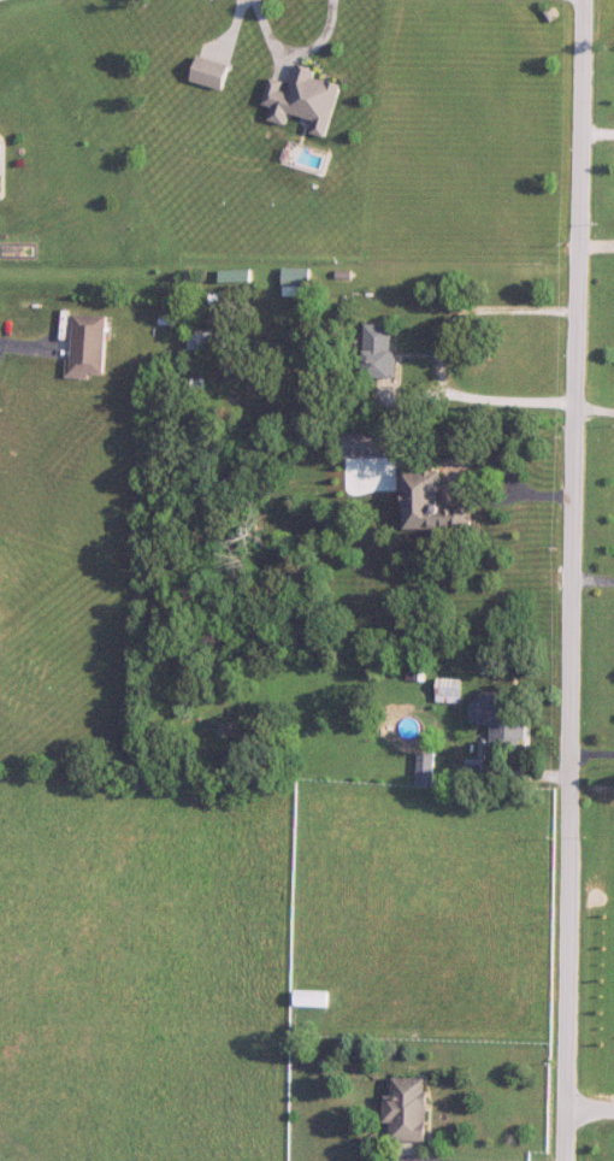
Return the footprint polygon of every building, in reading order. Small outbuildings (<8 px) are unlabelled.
[(311,296),(311,268),(285,268),(285,296),(311,296)] [(108,316),(73,316),(73,378),(108,378),(108,316)] [(397,378),(397,325),(366,325),(366,378),(397,378)] [(406,473),(407,529),(474,529),(474,507),(441,508),(441,473),(406,473)] [(461,703),(461,679),(438,679),(438,703),(461,703)] [(492,703),(492,750),(526,750),(526,703),(492,703)] [(433,788),(433,754),(418,754),(418,788),(433,788)] [(329,1007),(329,992),(297,992),(297,1007),(329,1007)] [(386,1096),(386,1143),(427,1143),(427,1079),(392,1079),(392,1096),(386,1096)]
